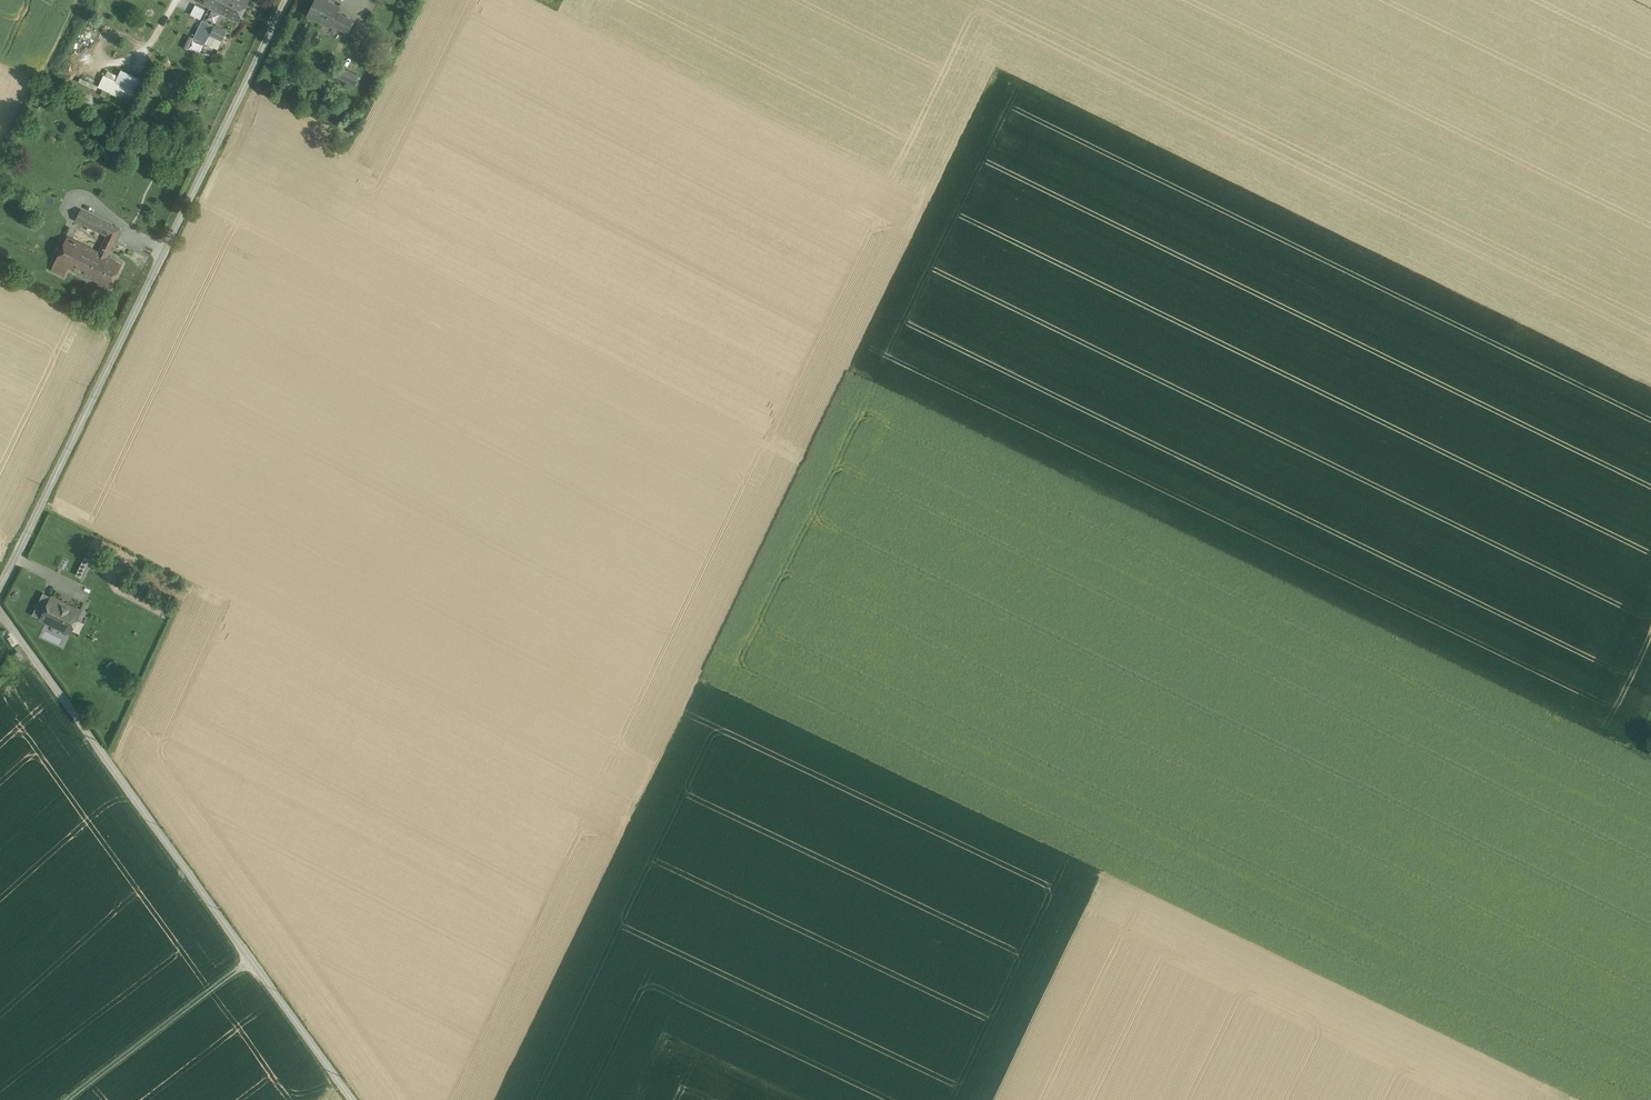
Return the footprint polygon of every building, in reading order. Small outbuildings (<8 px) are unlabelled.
[(247,0),(206,0),(205,3),(238,20),(247,1),(248,1),(248,0),(247,0)] [(331,25),(331,24),(337,12),(340,6),(328,0),(314,0),(308,14),(331,25)] [(204,9),(195,4),(190,14),(200,18),(204,9)] [(353,20),(337,12),(331,24),(347,32),(353,20)] [(214,25),(203,19),(194,37),(218,49),(223,39),(210,33),(214,25)] [(227,31),(214,25),(210,33),(223,39),(223,40),(227,31)] [(184,47),(199,51),(202,41),(187,37),(184,47)] [(383,42),(372,37),(369,44),(380,49),(383,42)] [(365,53),(375,58),(380,49),(369,44),(365,53)] [(359,76),(339,66),(333,78),(353,88),(359,76)] [(141,92),(146,82),(121,70),(116,80),(138,91),(141,92)] [(98,86),(132,103),(138,91),(116,80),(104,74),(103,75),(98,86)] [(190,159),(186,156),(177,173),(182,175),(190,159)] [(106,234),(98,251),(108,256),(121,228),(80,210),(75,220),(106,234)] [(81,243),(63,235),(56,252),(74,260),(81,243)] [(98,251),(81,243),(74,260),(69,270),(103,286),(116,259),(108,256),(98,251)] [(74,260),(56,252),(49,267),(67,275),(69,270),(74,260)] [(116,259),(103,286),(110,289),(122,262),(116,259)] [(91,557),(96,550),(89,546),(85,554),(91,557)] [(82,578),(91,558),(84,555),(75,575),(82,578)] [(104,561),(98,558),(94,568),(100,570),(104,561)] [(39,617),(49,596),(43,593),(33,614),(39,617)] [(49,596),(39,617),(71,632),(81,611),(49,596)]
